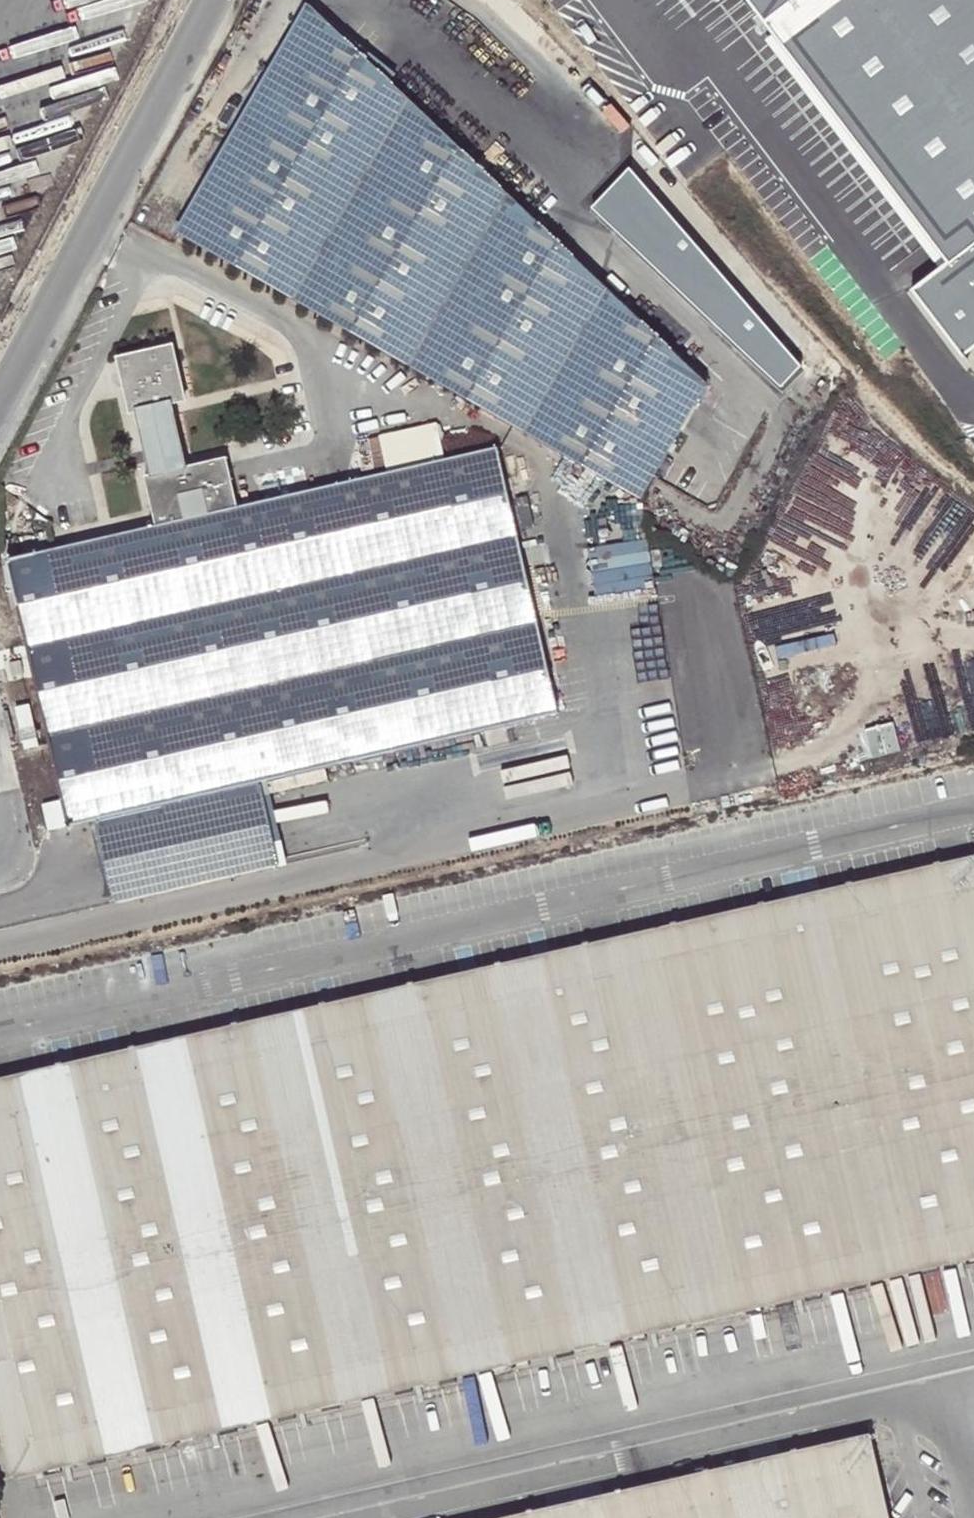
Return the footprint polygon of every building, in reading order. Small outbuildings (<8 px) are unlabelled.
[(945,261),(909,289),(964,360),(973,353),(973,0),(745,0),(945,261)] [(705,385),(308,6),(177,235),(639,499),(705,385)] [(596,215),(787,394),(807,374),(635,171),(596,215)] [(67,829),(97,822),(256,785),(557,714),(496,448),(236,508),(225,459),(184,469),(169,403),(182,400),(170,347),(119,359),(122,372),(111,375),(114,390),(125,387),(131,411),(136,410),(151,476),(144,478),(155,526),(5,561),(12,590),(67,829)] [(275,865),(256,785),(97,822),(115,903),(275,865)] [(655,928),(0,1079),(0,1432),(0,1433),(11,1478),(834,1290),(973,1259),(973,856),(655,928)] [(868,1433),(495,1517),(887,1517),(868,1433)]
